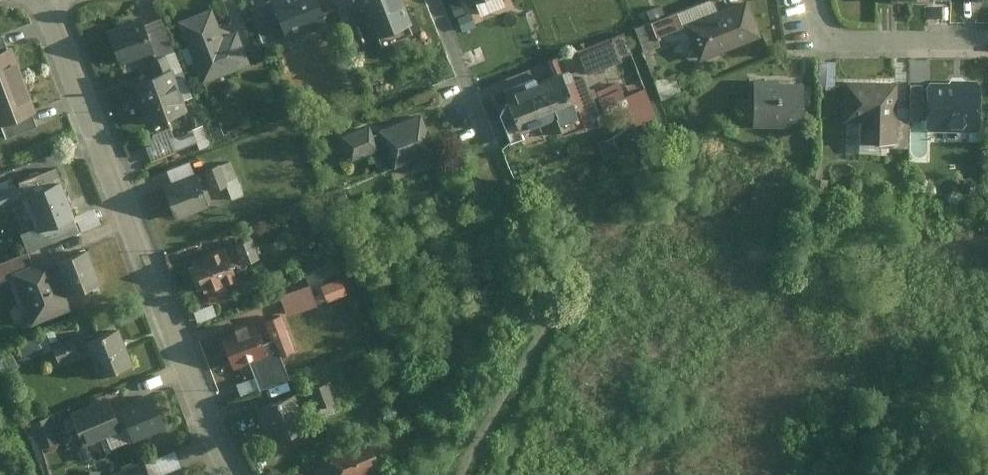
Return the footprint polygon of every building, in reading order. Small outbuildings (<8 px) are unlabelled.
[(270,4),(282,38),(283,41),(325,26),(315,0),(268,0),(270,4)] [(353,3),(354,23),(345,26),(355,52),(366,47),(369,57),(391,48),(388,41),(419,29),(408,2),(401,4),(399,0),(361,0),(353,3)] [(632,31),(642,57),(659,50),(655,39),(684,28),(718,15),(712,0),(632,31)] [(282,38),(270,4),(251,11),(263,45),(282,38)] [(718,15),(684,28),(698,64),(759,40),(745,4),(718,15)] [(211,10),(176,23),(199,84),(249,65),(236,29),(220,35),(211,10)] [(141,17),(108,30),(121,62),(153,49),(141,17)] [(624,36),(577,53),(585,75),(621,62),(619,55),(629,52),(624,36)] [(0,47),(0,85),(16,79),(3,46),(0,47)] [(825,56),(825,80),(841,80),(841,57),(825,56)] [(168,69),(127,84),(143,126),(184,111),(168,69)] [(499,119),(509,144),(521,140),(521,134),(555,121),(557,128),(576,122),(574,112),(577,111),(584,128),(601,126),(596,117),(601,115),(592,99),(595,98),(591,89),(589,90),(583,77),(575,80),(572,73),(568,71),(560,74),(561,77),(547,82),(536,86),(533,79),(511,89),(514,100),(505,103),(499,119)] [(674,74),(654,82),(661,101),(682,93),(674,74)] [(0,85),(0,91),(12,120),(30,112),(16,79),(0,85)] [(772,80),(753,80),(753,127),(803,127),(802,85),(772,85),(772,80)] [(926,83),(922,87),(922,125),(924,128),(929,132),(973,132),(976,127),(977,86),(971,80),(951,81),(945,83),(926,83)] [(894,84),(843,83),(842,124),(860,124),(859,142),(893,142),(894,84)] [(656,112),(646,87),(621,97),(616,85),(597,92),(606,113),(623,106),(629,123),(656,112)] [(378,134),(373,136),(379,149),(373,152),(381,173),(433,153),(418,115),(377,131),(378,134)] [(369,125),(342,136),(351,160),(373,152),(379,149),(373,136),(369,125)] [(149,146),(142,149),(148,165),(197,146),(191,129),(171,137),(168,128),(150,135),(149,146)] [(9,151),(0,130),(0,155),(9,151)] [(228,163),(201,173),(209,192),(224,186),(230,203),(242,198),(228,163)] [(193,177),(160,191),(174,223),(207,208),(193,177)] [(0,183),(0,208),(14,202),(6,181),(0,183)] [(56,183),(23,195),(37,230),(69,218),(56,183)] [(69,218),(37,230),(24,235),(30,251),(97,226),(91,210),(69,218)] [(308,212),(294,217),(301,235),(306,233),(313,250),(321,246),(308,212)] [(259,239),(241,246),(251,270),(268,264),(259,239)] [(226,247),(191,261),(204,294),(239,280),(226,247)] [(332,262),(301,274),(307,287),(337,276),(332,262)] [(80,263),(46,276),(58,308),(92,296),(80,263)] [(4,290),(2,285),(24,276),(20,265),(0,273),(0,291),(4,290)] [(24,276),(2,285),(4,290),(23,340),(64,325),(58,308),(46,276),(43,269),(24,276)] [(338,278),(319,286),(326,302),(345,294),(338,278)] [(283,317),(265,323),(272,342),(275,341),(282,359),(297,353),(283,317)] [(250,325),(220,338),(232,368),(249,361),(263,394),(292,382),(282,359),(275,341),(272,342),(260,347),(250,325)] [(117,332),(83,346),(97,380),(131,367),(117,332)] [(324,384),(306,391),(315,411),(332,404),(324,384)] [(149,394),(117,409),(133,443),(165,428),(149,394)] [(291,395),(255,409),(269,443),(304,429),(291,395)] [(106,399),(67,414),(81,447),(119,431),(106,399)] [(31,423),(42,447),(66,436),(55,412),(31,423)] [(319,469),(322,474),(362,474),(358,466),(365,463),(359,450),(319,469)] [(141,465),(145,474),(184,474),(174,452),(141,465)] [(119,474),(145,474),(141,465),(119,474)]
